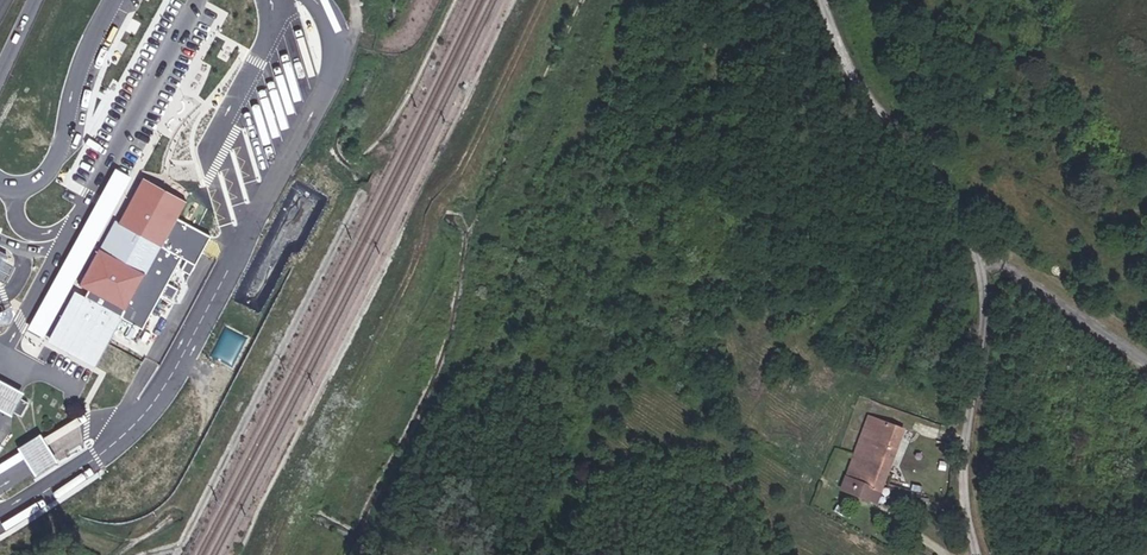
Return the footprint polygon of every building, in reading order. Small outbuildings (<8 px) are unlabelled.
[(28,330),(44,339),(67,297),(131,180),(114,171),(28,330)] [(187,201),(142,177),(119,221),(114,219),(99,249),(78,289),(88,294),(85,298),(75,293),(49,342),(96,366),(111,337),(120,319),(143,331),(181,258),(194,265),(210,236),(177,220),(187,201)] [(12,413),(25,390),(0,377),(0,406),(12,413)] [(840,491),(837,502),(873,515),(877,504),(862,499),(867,486),(882,492),(903,433),(867,420),(846,475),(840,491)] [(830,487),(840,491),(846,475),(836,471),(830,487)] [(862,499),(877,504),(882,492),(867,486),(862,499)]
